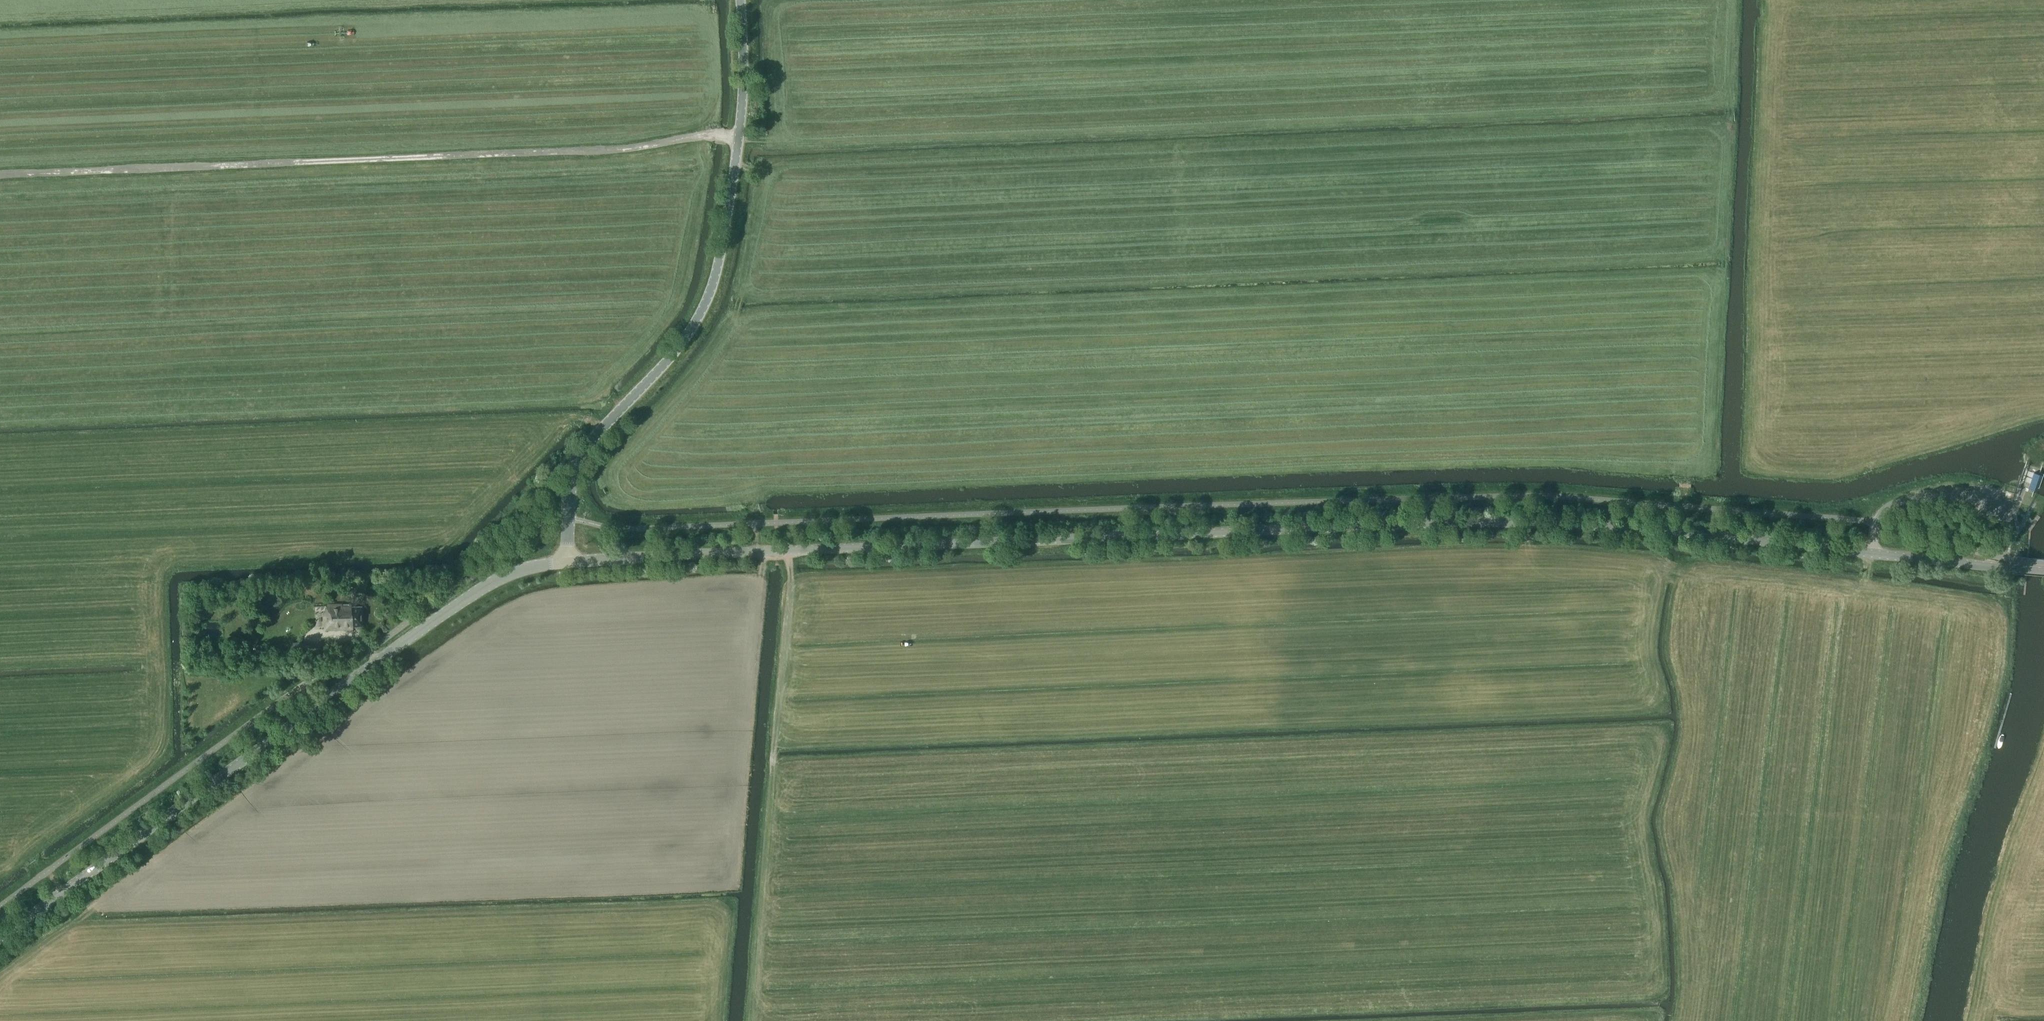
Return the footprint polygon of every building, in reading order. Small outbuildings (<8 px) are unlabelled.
[(2034,472),(2029,488),(2034,490),(2040,474),(2034,472)] [(354,627),(361,626),(363,626),(362,607),(349,607),(349,605),(325,606),(325,613),(323,613),(324,631),(347,630),(347,632),(352,632),(352,630),(354,629),(354,627)] [(320,643),(291,642),(291,655),(320,656),(320,643)]
